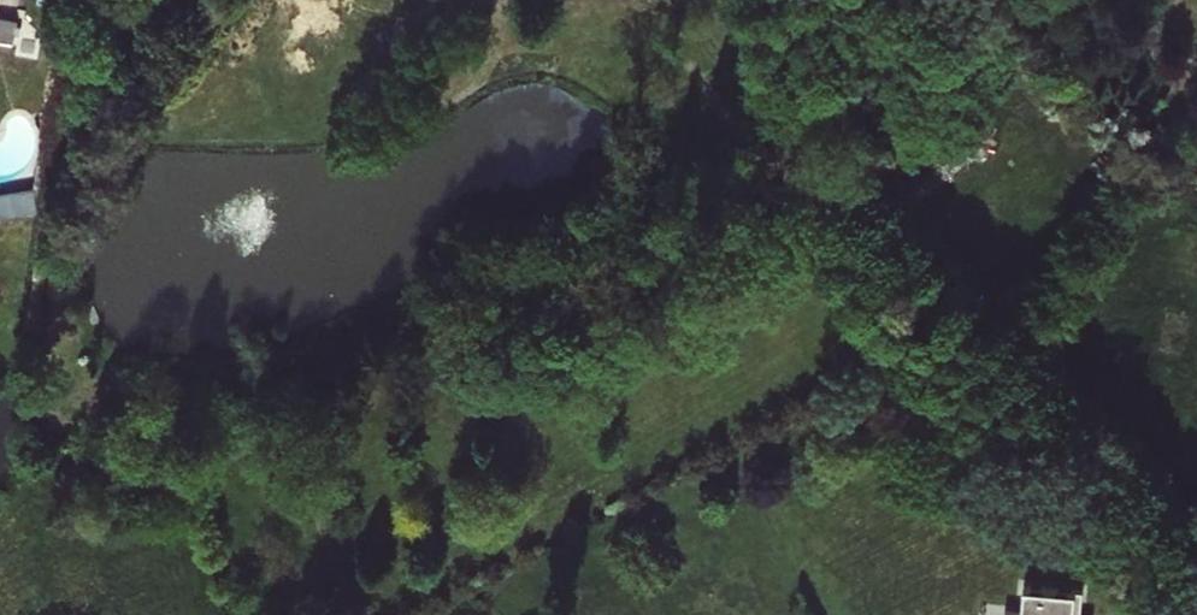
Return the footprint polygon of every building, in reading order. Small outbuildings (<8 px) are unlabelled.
[(1087,591),(1028,585),(1025,612),(1009,610),(1008,614),(1084,614),(1087,591)]
